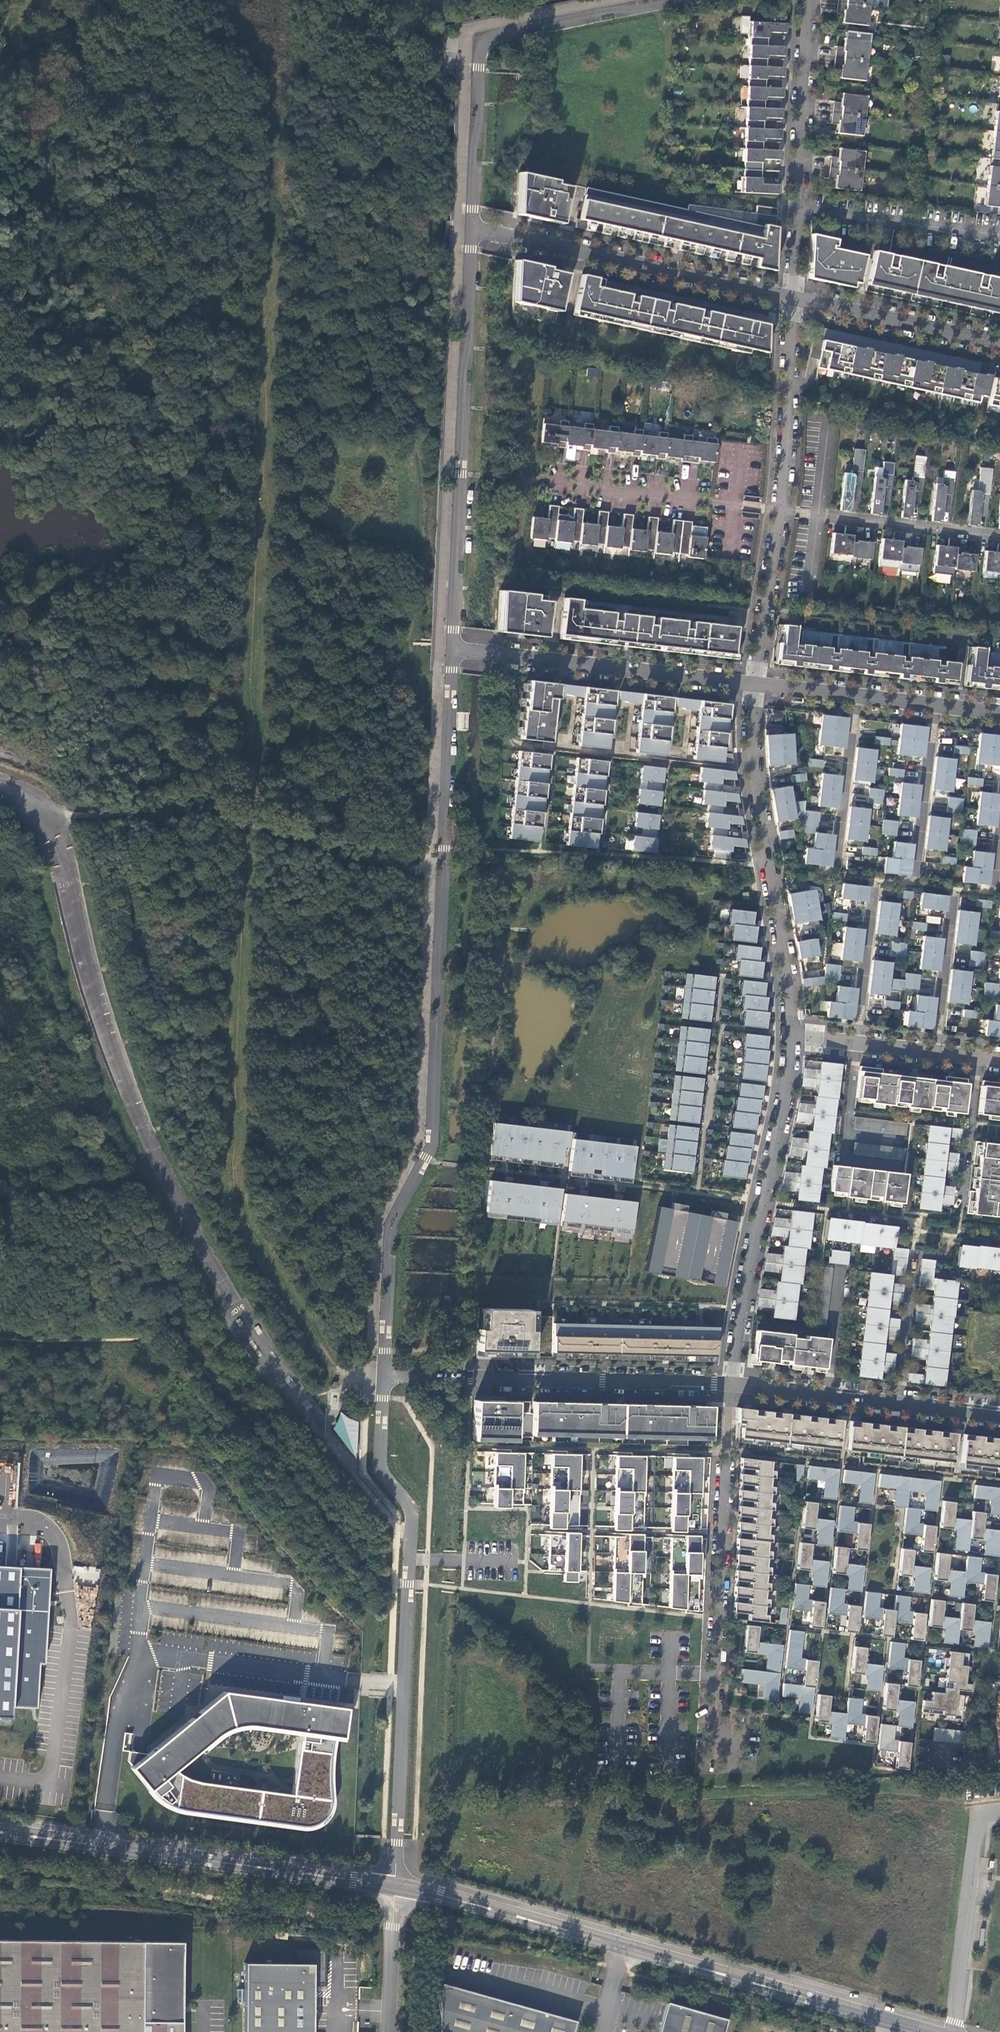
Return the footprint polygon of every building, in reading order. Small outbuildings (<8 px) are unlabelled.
[(869,6),(837,2),(836,10),(843,11),(842,23),(867,26),(869,6)] [(786,24),(748,22),(747,37),(750,38),(750,45),(767,46),(768,32),(785,33),(786,24)] [(835,50),(835,57),(867,61),(869,41),(844,38),(843,50),(835,50)] [(767,46),(750,45),(748,66),(766,67),(767,56),(784,56),(784,47),(767,46)] [(867,61),(835,57),(834,65),(841,66),(839,78),(865,81),(867,61)] [(766,67),(748,66),(747,87),(765,87),(766,76),(783,77),(783,67),(766,67)] [(765,87),(747,87),(747,107),(764,108),(765,97),(782,98),(783,88),(765,87)] [(833,105),(832,112),(864,116),(866,96),(841,93),(840,106),(833,105)] [(764,108),(747,107),(745,128),(763,129),(764,118),(781,118),(782,109),(764,108)] [(864,116),(832,112),(831,120),(838,121),(837,133),(862,136),(864,116)] [(763,129),(745,128),(744,149),(762,150),(763,138),(780,139),(780,130),(763,129)] [(994,131),(991,151),(999,152),(999,132),(994,131)] [(830,159),(829,167),(862,171),(864,151),(839,148),(837,160),(830,159)] [(762,150),(744,149),(744,169),(761,170),(762,159),(779,160),(780,150),(762,150)] [(990,166),(987,186),(999,187),(999,167),(990,166)] [(862,171),(829,167),(828,175),(835,176),(834,188),(859,191),(862,171)] [(761,184),(761,170),(744,169),(743,177),(741,177),(740,192),(778,194),(778,185),(761,184)] [(526,174),(517,215),(545,221),(546,217),(560,220),(568,187),(554,184),(555,180),(526,174)] [(987,186),(985,206),(999,208),(999,187),(987,186)] [(762,235),(584,196),(579,219),(587,221),(585,229),(593,231),(595,223),(602,224),(600,233),(608,235),(610,226),(617,228),(615,236),(624,238),(625,230),(633,231),(631,240),(639,241),(641,233),(648,234),(646,243),(655,245),(657,237),(664,238),(662,246),(686,252),(688,243),(695,245),(693,253),(701,255),(703,247),(710,248),(708,257),(717,258),(719,250),(726,251),(724,260),(733,262),(735,253),(742,255),(740,263),(748,265),(750,257),(757,258),(755,267),(774,271),(776,227),(764,225),(762,235)] [(777,208),(757,206),(756,213),(776,216),(777,208)] [(836,240),(811,234),(808,278),(827,282),(828,279),(852,285),(853,282),(859,283),(865,255),(849,252),(846,266),(828,262),(831,248),(831,246),(834,247),(836,240)] [(849,252),(831,248),(828,262),(846,266),(849,252)] [(874,251),(868,278),(873,279),(872,281),(907,289),(908,287),(918,289),(918,291),(953,299),(953,297),(963,299),(962,301),(997,309),(998,306),(999,307),(999,279),(985,275),(983,284),(977,283),(979,274),(941,265),(939,275),(932,273),(934,264),(896,256),(894,265),(887,263),(889,254),(874,251)] [(565,271),(523,262),(514,302),(557,312),(565,271)] [(581,275),(573,311),(766,352),(767,324),(706,311),(703,325),(696,323),(700,310),(671,303),(668,317),(662,316),(665,302),(636,296),(633,310),(626,308),(629,294),(595,287),(596,278),(581,275)] [(826,368),(826,369),(978,402),(979,395),(986,397),(990,375),(984,374),(984,375),(960,370),(960,368),(954,367),(954,369),(930,364),(930,362),(924,361),(924,362),(899,357),(900,355),(894,354),(893,356),(869,351),(870,349),(864,347),(863,349),(813,338),(810,357),(820,359),(819,366),(826,368)] [(598,377),(598,368),(588,367),(587,376),(598,377)] [(987,405),(999,407),(999,379),(993,378),(987,405)] [(559,425),(542,423),(540,442),(556,444),(556,447),(565,448),(565,445),(567,426),(568,421),(559,420),(559,425)] [(583,428),(567,426),(565,445),(581,447),(581,450),(589,451),(590,448),(592,429),(593,424),(584,423),(583,428)] [(592,429),(590,448),(606,450),(606,453),(614,454),(615,451),(617,432),(618,427),(609,426),(608,431),(592,429)] [(617,432),(615,451),(631,453),(630,456),(639,457),(640,453),(642,435),(642,430),(634,429),(633,434),(617,432)] [(642,435),(640,453),(656,455),(655,458),(664,459),(664,456),(667,437),(667,432),(659,431),(658,436),(642,435)] [(667,437),(664,456),(680,458),(680,461),(689,462),(691,441),(692,435),(683,434),(683,439),(667,437)] [(705,442),(691,441),(689,462),(697,463),(698,460),(714,462),(717,438),(706,437),(705,442)] [(859,498),(862,472),(851,471),(851,474),(843,473),(839,508),(850,509),(851,498),(859,498)] [(889,502),(893,475),(882,474),(881,478),(874,477),(870,512),(880,513),(882,501),(889,502)] [(920,505),(923,479),(912,478),(911,481),(904,480),(900,515),(911,516),(912,504),(920,505)] [(950,509),(953,483),(943,481),(942,485),(935,484),(931,519),(941,520),(942,508),(950,509)] [(978,491),(971,490),(967,523),(977,524),(979,509),(987,510),(989,494),(978,492),(978,491)] [(556,520),(558,506),(549,505),(547,519),(532,517),(529,538),(545,540),(545,538),(554,539),(556,520)] [(572,521),(556,520),(554,539),(554,541),(570,543),(570,541),(579,542),(581,523),(583,509),(574,508),(572,521)] [(597,524),(581,523),(579,542),(579,544),(595,546),(595,543),(604,544),(606,526),(608,512),(598,511),(597,524)] [(622,527),(606,526),(604,544),(604,547),(620,549),(620,546),(629,547),(631,529),(632,515),(623,514),(622,527)] [(646,530),(631,529),(629,547),(628,550),(644,551),(645,549),(653,550),(656,531),(657,518),(648,517),(646,530)] [(671,533),(656,531),(653,550),(653,552),(669,554),(670,552),(678,553),(682,521),(673,520),(671,533)] [(691,522),(682,521),(678,553),(687,554),(687,556),(703,558),(705,537),(690,535),(691,522)] [(853,528),(845,527),(843,539),(832,538),(830,553),(850,556),(853,528)] [(862,529),(853,528),(850,556),(850,557),(870,560),(872,542),(860,541),(862,529)] [(902,534),(894,533),(892,545),(881,544),(879,559),(899,561),(902,534)] [(911,535),(902,534),(899,561),(899,563),(919,565),(921,548),(909,547),(911,535)] [(957,540),(948,539),(947,551),(936,550),(934,565),(954,568),(957,540)] [(965,541),(957,540),(954,568),(954,569),(973,572),(975,554),(964,553),(965,541)] [(997,545),(996,557),(985,556),(983,571),(999,573),(999,545),(997,545)] [(505,591),(501,632),(529,635),(530,631),(544,632),(548,601),(534,599),(534,594),(505,591)] [(580,600),(564,598),(560,634),(733,655),(736,627),(691,622),(690,637),(683,636),(685,621),(656,617),(654,633),(647,632),(649,617),(620,613),(618,628),(612,627),(613,612),(579,608),(580,600)] [(778,643),(776,659),(791,661),(790,666),(798,666),(798,662),(827,665),(826,670),(834,671),(834,666),(862,669),(861,674),(869,675),(870,670),(898,674),(898,678),(905,679),(906,674),(934,678),(933,682),(941,683),(941,679),(955,680),(958,663),(943,661),(942,665),(936,665),(938,647),(909,644),(907,661),(900,661),(902,643),(873,640),(871,657),(864,656),(866,639),(837,636),(835,653),(829,652),(831,635),(801,631),(799,649),(793,648),(795,626),(783,625),(781,644),(778,643)] [(990,653),(988,670),(981,669),(984,648),(972,647),(969,666),(966,666),(964,681),(979,683),(979,687),(986,688),(987,684),(999,686),(999,654),(990,653)] [(548,741),(555,684),(524,680),(517,738),(548,741)] [(581,697),(576,745),(606,748),(613,690),(560,684),(559,694),(581,697)] [(639,703),(634,751),(664,755),(671,697),(618,691),(617,701),(639,703)] [(697,710),(692,758),(722,762),(723,752),(729,704),(676,697),(675,707),(697,710)] [(847,717),(821,714),(820,730),(845,733),(847,717)] [(924,742),(926,727),(900,724),(899,739),(924,742)] [(845,733),(820,730),(818,745),(844,748),(845,733)] [(979,733),(978,748),(999,751),(999,735),(979,733)] [(792,734),(766,735),(767,750),(793,749),(792,734)] [(890,738),(875,736),(875,744),(889,746),(890,738)] [(923,757),(924,742),(899,739),(897,754),(921,757),(923,757)] [(969,747),(954,745),(954,753),(968,755),(969,747)] [(875,749),(856,747),(854,764),(873,766),(875,749)] [(978,748),(976,763),(999,766),(999,751),(978,748)] [(793,749),(767,750),(768,766),(794,764),(793,749)] [(536,841),(547,754),(516,751),(506,838),(536,841)] [(723,752),(722,762),(732,763),(732,753),(723,752)] [(937,757),(935,756),(933,773),(952,775),(954,759),(937,757)] [(565,845),(596,848),(596,846),(606,761),(576,757),(565,845)] [(821,760),(807,758),(806,766),(821,768),(821,760)] [(873,766),(854,764),(853,780),(872,782),(873,766)] [(640,780),(662,783),(664,768),(642,765),(640,780)] [(704,783),(703,790),(719,792),(720,777),(734,779),(733,771),(700,767),(699,782),(704,783)] [(903,769),(889,768),(888,776),(902,777),(903,769)] [(805,773),(791,775),(792,783),(806,781),(805,773)] [(839,792),(840,775),(822,773),(820,790),(839,792)] [(952,775),(933,773),(931,789),(950,792),(952,775)] [(982,779),(968,777),(967,785),(981,786),(982,779)] [(917,801),(919,785),(918,784),(900,782),(899,799),(917,801)] [(789,786),(771,789),(773,805),(792,802),(789,786)] [(637,803),(659,806),(661,791),(639,788),(637,803)] [(884,789),(870,788),(869,795),(883,797),(884,789)] [(708,805),(707,812),(722,814),(724,800),(737,801),(736,793),(719,792),(703,790),(702,804),(708,805)] [(839,792),(820,790),(818,806),(837,808),(839,792)] [(996,810),(998,794),(997,794),(979,792),(977,808),(996,810)] [(882,804),(883,797),(869,795),(868,803),(882,804)] [(963,799),(948,797),(947,804),(962,806),(963,799)] [(917,801),(899,799),(897,815),(916,817),(917,801)] [(773,805),(776,821),(795,818),(795,816),(805,814),(805,810),(804,810),(805,800),(792,802),(773,805)] [(962,806),(947,804),(947,812),(961,814),(962,806)] [(868,809),(849,806),(848,823),(866,825),(868,809)] [(996,810),(977,808),(976,824),(994,826),(996,810)] [(820,812),(805,810),(805,814),(804,818),(819,819),(820,812)] [(634,827),(656,830),(658,815),(636,812),(634,827)] [(711,835),(725,836),(727,822),(741,824),(740,816),(722,814),(707,812),(705,827),(712,828),(711,835)] [(947,818),(928,816),(926,832),(945,834),(947,818)] [(819,819),(804,818),(804,825),(818,827),(819,819)] [(897,821),(883,819),(882,827),(896,828),(897,821)] [(829,833),(831,822),(819,821),(818,831),(829,833)] [(866,825),(848,823),(846,839),(865,841),(866,825)] [(896,828),(882,827),(881,834),(896,836),(896,828)] [(976,830),(962,828),(961,836),(975,838),(976,830)] [(793,829),(778,832),(780,839),(794,837),(793,829)] [(832,851),(834,834),(832,834),(815,832),(813,849),(832,851)] [(945,834),(926,832),(925,848),(943,851),(945,834)] [(631,850),(653,853),(655,838),(633,835),(631,850)] [(745,846),(744,838),(725,836),(711,835),(709,849),(716,850),(715,857),(729,859),(731,845),(745,846)] [(975,838),(961,836),(960,844),(975,845),(975,838)] [(894,842),(892,858),(911,860),(913,844),(894,842)] [(877,848),(863,847),(862,854),(876,856),(877,848)] [(813,849),(806,848),(804,863),(830,866),(832,851),(813,849)] [(972,851),(970,867),(989,869),(991,853),(972,851)] [(956,858),(941,856),(941,864),(955,865),(956,858)] [(892,858),(885,857),(883,873),(909,876),(911,860),(892,858)] [(970,867),(964,866),(962,882),(988,885),(989,869),(970,867)] [(868,886),(842,883),(840,899),(866,902),(868,886)] [(814,889),(788,893),(791,909),(816,904),(814,889)] [(911,899),(912,891),(898,890),(897,897),(911,899)] [(947,895),(921,892),(919,908),(945,911),(947,895)] [(990,908),(991,901),(977,899),(976,907),(990,908)] [(898,903),(879,901),(877,917),(896,919),(898,903)] [(816,904),(791,909),(793,923),(819,919),(816,904)] [(732,926),(730,939),(754,942),(755,928),(751,927),(753,913),(729,910),(727,925),(732,926)] [(977,912),(958,910),(956,926),(975,928),(977,912)] [(846,914),(832,912),(831,920),(845,921),(846,914)] [(926,915),(926,923),(940,924),(941,917),(926,915)] [(896,919),(877,917),(875,933),(876,934),(894,936),(896,919)] [(926,923),(911,921),(911,929),(925,931),(926,923)] [(975,928),(956,926),(954,943),(973,945),(975,928)] [(863,929),(844,927),(842,943),(861,945),(863,929)] [(990,930),(989,938),(999,939),(999,931),(990,930)] [(942,938),(923,936),(921,952),(940,955),(942,938)] [(813,939),(796,941),(799,958),(816,955),(813,939)] [(906,951),(906,943),(892,941),(891,949),(906,951)] [(861,945),(842,943),(840,959),(858,961),(859,962),(861,945)] [(760,977),(761,962),(757,961),(759,947),(735,944),(734,960),(738,960),(736,975),(760,977)] [(906,951),(891,949),(890,956),(905,958),(906,951)] [(985,952),(971,950),(970,958),(984,960),(985,952)] [(940,955),(921,952),(919,969),(938,971),(940,955)] [(984,960),(970,958),(969,965),(984,967),(984,960)] [(873,960),(872,960),(870,976),(889,978),(891,962),(873,960)] [(841,982),(841,965),(826,964),(825,981),(841,982)] [(970,971),(951,969),(949,985),(968,988),(970,971)] [(713,976),(686,973),(684,988),(712,991),(713,976)] [(920,974),(906,973),(905,980),(919,982),(920,974)] [(889,978),(870,976),(868,993),(887,995),(889,978)] [(817,977),(803,979),(803,986),(818,985),(817,977)] [(743,1010),(741,1025),(765,1028),(767,1012),(764,1011),(765,997),(762,996),(764,982),(740,980),(739,995),(742,995),(740,1010),(743,1010)] [(919,982),(905,980),(904,988),(918,989),(919,982)] [(999,984),(984,982),(983,989),(998,991),(999,984)] [(968,988),(949,985),(947,1002),(966,1004),(968,988)] [(856,988),(837,986),(835,1002),(854,1004),(856,988)] [(712,991),(684,988),(682,1003),(710,1006),(712,991)] [(998,991),(983,989),(983,997),(997,999),(998,991)] [(916,995),(914,1011),(933,1013),(935,997),(916,995)] [(900,1002),(885,1000),(884,1008),(899,1009),(900,1002)] [(835,1002),(828,1001),(827,1017),(852,1020),(854,1004),(835,1002)] [(710,1006),(682,1003),(681,1018),(708,1021),(710,1006)] [(980,1011),(964,1009),(963,1017),(977,1019),(980,1011)] [(914,1011),(907,1010),(906,1026),(931,1029),(933,1013),(914,1011)] [(872,1015),(871,1021),(881,1023),(882,1017),(872,1015)] [(986,1020),(984,1035),(999,1037),(999,1021),(993,1020),(986,1020)] [(707,1029),(680,1026),(678,1041),(705,1044),(707,1029)] [(743,1049),(739,1078),(763,1080),(767,1050),(765,1050),(767,1036),(743,1033),(741,1049),(743,1049)] [(705,1044),(678,1041),(676,1055),(704,1058),(705,1044)] [(704,1058),(676,1055),(675,1070),(702,1073),(704,1058)] [(820,1070),(803,1068),(802,1077),(837,1081),(839,1063),(820,1061),(820,1070)] [(941,1110),(964,1113),(967,1083),(859,1070),(856,1097),(870,1099),(870,1102),(892,1105),(892,1101),(906,1103),(905,1106),(927,1109),(928,1105),(941,1107),(941,1110)] [(701,1078),(674,1075),(672,1090),(700,1093),(701,1078)] [(835,1098),(837,1081),(802,1077),(801,1086),(817,1087),(816,1096),(834,1098),(835,1098)] [(762,1085),(738,1082),(736,1097),(735,1096),(733,1111),(732,1111),(730,1127),(754,1129),(755,1115),(757,1115),(758,1101),(760,1101),(762,1085)] [(981,1085),(978,1114),(999,1116),(999,1087),(981,1085)] [(700,1093),(672,1090),(671,1105),(698,1108),(700,1093)] [(798,1102),(797,1112),(832,1116),(834,1098),(816,1096),(815,1105),(798,1102)] [(698,1108),(671,1105),(669,1120),(696,1123),(698,1108)] [(830,1133),(832,1116),(797,1112),(795,1120),(812,1122),(812,1131),(827,1133),(830,1133)] [(904,1125),(905,1123),(855,1117),(854,1129),(895,1134),(896,1124),(904,1125)] [(569,1132),(493,1122),(489,1154),(562,1163),(563,1147),(567,1147),(569,1132)] [(696,1127),(669,1124),(667,1139),(694,1142),(696,1127)] [(928,1125),(926,1142),(943,1144),(944,1136),(944,1133),(947,1133),(947,1136),(960,1138),(961,1129),(928,1125)] [(827,1133),(812,1131),(808,1130),(807,1139),(791,1137),(789,1146),(825,1150),(827,1133)] [(751,1134),(728,1131),(726,1145),(725,1145),(723,1160),(721,1160),(720,1175),(743,1178),(745,1164),(746,1164),(748,1149),(750,1150),(751,1134)] [(635,1146),(572,1139),(569,1171),(583,1172),(585,1151),(591,1152),(589,1173),(611,1176),(613,1155),(619,1155),(617,1176),(631,1178),(635,1146)] [(693,1157),(694,1142),(667,1139),(665,1154),(693,1157)] [(972,1213),(999,1217),(999,1204),(999,1144),(980,1141),(972,1213)] [(854,1142),(853,1154),(878,1156),(877,1164),(907,1167),(909,1148),(854,1142)] [(957,1162),(958,1154),(945,1152),(945,1155),(942,1155),(942,1152),(943,1144),(926,1142),(924,1158),(957,1162)] [(823,1167),(825,1150),(789,1146),(788,1154),(805,1157),(804,1165),(819,1167),(823,1167)] [(585,1151),(583,1172),(589,1173),(591,1152),(585,1151)] [(691,1172),(693,1157),(665,1154),(663,1169),(691,1172)] [(619,1155),(613,1155),(611,1176),(617,1176),(619,1155)] [(957,1171),(957,1162),(924,1158),(922,1175),(939,1177),(940,1169),(940,1166),(944,1166),(943,1170),(957,1171)] [(819,1167),(804,1165),(801,1165),(800,1173),(784,1171),(782,1180),(817,1184),(819,1167)] [(833,1165),(830,1191),(844,1193),(843,1196),(865,1199),(866,1195),(879,1197),(879,1200),(901,1203),(905,1173),(833,1165)] [(939,1177),(922,1175),(920,1192),(954,1196),(955,1187),(941,1185),(941,1189),(938,1188),(938,1185),(939,1177)] [(561,1188),(490,1180),(486,1212),(557,1220),(561,1188)] [(815,1202),(817,1184),(782,1180),(780,1189),(798,1191),(797,1200),(815,1202)] [(952,1205),(954,1196),(920,1192),(918,1208),(935,1210),(936,1203),(937,1199),(940,1199),(939,1203),(952,1205)] [(565,1194),(561,1225),(565,1225),(579,1227),(582,1227),(596,1229),(595,1234),(596,1234),(597,1229),(611,1231),(614,1231),(628,1233),(631,1233),(635,1202),(565,1194)] [(645,1271),(724,1286),(737,1221),(657,1206),(645,1271)] [(790,1219),(774,1217),(772,1226),(808,1230),(810,1212),(791,1210),(790,1219)] [(844,1221),(826,1219),(824,1237),(841,1239),(844,1221)] [(844,1221),(841,1239),(859,1241),(861,1224),(861,1223),(844,1221)] [(878,1226),(861,1224),(859,1241),(859,1242),(876,1244),(878,1226)] [(806,1248),(808,1230),(772,1226),(770,1235),(788,1237),(787,1246),(803,1248),(806,1248)] [(896,1228),(878,1226),(876,1244),(893,1246),(896,1228)] [(803,1248),(787,1246),(784,1245),(783,1254),(767,1253),(765,1262),(801,1266),(803,1248)] [(976,1248),(958,1246),(956,1264),(974,1266),(974,1265),(976,1248)] [(908,1249),(893,1247),(892,1256),(907,1258),(908,1249)] [(976,1248),(974,1265),(991,1267),(993,1249),(976,1247),(976,1248)] [(831,1249),(830,1263),(849,1265),(850,1251),(831,1249)] [(993,1249),(991,1267),(999,1268),(999,1250),(993,1249)] [(907,1258),(892,1256),(891,1265),(905,1267),(907,1258)] [(799,1284),(801,1266),(765,1262),(764,1270),(780,1272),(779,1281),(796,1283),(796,1284),(799,1284)] [(905,1267),(891,1265),(890,1274),(905,1276),(905,1267)] [(887,1282),(888,1274),(870,1272),(868,1289),(902,1293),(903,1288),(903,1284),(890,1282),(890,1286),(887,1286),(887,1282)] [(919,1279),(919,1285),(932,1287),(932,1283),(935,1283),(935,1287),(934,1296),(953,1298),(955,1280),(920,1276),(919,1279)] [(796,1284),(796,1283),(779,1281),(777,1281),(776,1290),(760,1288),(759,1297),(794,1301),(796,1284)] [(866,1306),(884,1309),(885,1300),(885,1296),(889,1297),(888,1300),(901,1302),(902,1298),(902,1293),(868,1289),(866,1306)] [(932,1309),(929,1308),(930,1305),(916,1303),(916,1307),(915,1312),(949,1316),(951,1316),(953,1298),(934,1296),(933,1305),(932,1309)] [(792,1319),(794,1301),(759,1297),(757,1306),(774,1308),(772,1317),(792,1319)] [(899,1322),(899,1319),(886,1317),(886,1321),(883,1321),(883,1317),(884,1309),(866,1306),(864,1324),(898,1328),(899,1322)] [(533,1309),(478,1308),(477,1350),(532,1352),(533,1316),(533,1309)] [(915,1317),(914,1321),(928,1323),(928,1319),(931,1319),(930,1323),(930,1331),(947,1333),(949,1316),(915,1312),(915,1317)] [(553,1317),(533,1316),(532,1352),(532,1357),(552,1357),(552,1352),(553,1323),(553,1317)] [(719,1327),(703,1326),(703,1341),(696,1341),(697,1326),(638,1325),(638,1340),(631,1340),(632,1325),(605,1324),(605,1339),(599,1339),(599,1324),(573,1323),(573,1338),(566,1338),(567,1323),(553,1323),(552,1352),(715,1356),(719,1327)] [(862,1341),(880,1343),(881,1335),(881,1331),(885,1332),(884,1335),(897,1337),(898,1333),(898,1328),(864,1324),(862,1341)] [(756,1329),(752,1364),(767,1365),(767,1361),(775,1362),(774,1366),(802,1369),(803,1365),(810,1366),(810,1370),(825,1372),(828,1338),(806,1335),(806,1338),(792,1337),(793,1334),(756,1329)] [(926,1340),(912,1338),(912,1342),(911,1347),(945,1351),(947,1333),(930,1331),(929,1340),(928,1343),(925,1343),(926,1340)] [(895,1358),(895,1353),(882,1352),(882,1356),(879,1355),(879,1352),(880,1343),(862,1341),(860,1359),(894,1363),(895,1358)] [(945,1351),(911,1347),(911,1351),(910,1356),(924,1357),(924,1354),(927,1354),(926,1358),(925,1366),(943,1368),(945,1351)] [(715,1356),(552,1352),(552,1357),(714,1361),(715,1356)] [(894,1363),(860,1359),(858,1376),(876,1378),(877,1370),(877,1366),(880,1366),(880,1370),(893,1371),(894,1367),(894,1363)] [(922,1374),(908,1373),(908,1377),(907,1382),(941,1386),(943,1368),(925,1366),(924,1375),(924,1378),(921,1378),(922,1374)] [(515,1401),(474,1400),(472,1436),(514,1437),(515,1413),(515,1402),(515,1401)] [(533,1413),(533,1431),(711,1436),(713,1406),(533,1401),(533,1413)] [(529,1402),(515,1402),(515,1413),(529,1413),(529,1402)] [(842,1419),(737,1407),(736,1422),(741,1423),(740,1437),(759,1439),(759,1444),(766,1445),(767,1440),(778,1441),(777,1446),(784,1447),(785,1442),(795,1443),(794,1448),(802,1449),(802,1444),(812,1445),(812,1450),(819,1451),(820,1446),(830,1447),(829,1452),(838,1453),(842,1419)] [(529,1413),(515,1413),(514,1437),(532,1437),(533,1431),(533,1413),(529,1413)] [(339,1415),(332,1428),(359,1463),(357,1422),(339,1415)] [(956,1433),(850,1420),(849,1435),(847,1449),(874,1452),(874,1457),(881,1458),(881,1453),(891,1455),(891,1459),(898,1460),(899,1456),(909,1457),(908,1461),(916,1462),(916,1457),(926,1459),(926,1463),(934,1464),(934,1459),(944,1460),(943,1465),(952,1466),(956,1433)] [(964,1434),(960,1463),(970,1464),(970,1468),(977,1469),(978,1465),(988,1466),(987,1471),(995,1471),(995,1467),(999,1467),(999,1438),(964,1434)] [(522,1453),(494,1452),(493,1507),(508,1507),(508,1504),(521,1504),(522,1453)] [(579,1454),(550,1453),(549,1528),(564,1528),(564,1525),(577,1525),(579,1454)] [(642,1527),(644,1456),(615,1455),(613,1530),(629,1530),(629,1527),(642,1527)] [(701,1457),(672,1456),(670,1531),(685,1531),(685,1528),(699,1529),(701,1457)] [(740,1468),(756,1470),(755,1476),(740,1474),(739,1484),(755,1486),(754,1492),(739,1490),(738,1500),(754,1502),(754,1508),(738,1506),(738,1516),(753,1518),(753,1524),(737,1522),(737,1532),(753,1534),(752,1540),(737,1538),(736,1548),(752,1550),(751,1556),(736,1554),(735,1564),(751,1566),(751,1572),(735,1570),(735,1580),(750,1582),(750,1588),(734,1586),(734,1596),(749,1598),(749,1604),(733,1602),(733,1612),(749,1614),(748,1620),(767,1622),(767,1614),(763,1614),(764,1606),(767,1606),(768,1598),(764,1598),(765,1589),(768,1590),(769,1582),(765,1582),(766,1574),(769,1574),(770,1566),(766,1566),(767,1558),(770,1558),(771,1551),(767,1550),(768,1541),(770,1542),(771,1534),(767,1534),(768,1525),(771,1526),(772,1518),(768,1518),(769,1509),(772,1510),(773,1502),(769,1502),(770,1493),(773,1494),(774,1486),(770,1486),(771,1477),(773,1478),(774,1470),(770,1470),(772,1461),(741,1457),(740,1468)] [(791,1478),(791,1464),(780,1465),(780,1478),(791,1478)] [(801,1481),(803,1465),(797,1464),(795,1480),(801,1481)] [(839,1469),(815,1466),(813,1478),(825,1479),(823,1498),(835,1499),(839,1469)] [(859,1502),(871,1503),(874,1473),(844,1469),(842,1481),(861,1484),(859,1502)] [(909,1477),(879,1474),(878,1485),(896,1488),(894,1506),(906,1507),(908,1489),(909,1477)] [(940,1481),(909,1477),(908,1489),(926,1491),(924,1510),(936,1511),(940,1481)] [(990,1514),(999,1515),(999,1488),(975,1485),(973,1497),(992,1499),(990,1514)] [(954,1502),(943,1500),(939,1527),(951,1528),(952,1517),(954,1502)] [(812,1529),(814,1518),(816,1502),(804,1501),(801,1527),(812,1529)] [(851,1521),(853,1507),(840,1505),(837,1531),(856,1533),(857,1522),(851,1521)] [(906,1507),(903,1533),(922,1535),(923,1524),(918,1524),(919,1509),(906,1507)] [(983,1512),(972,1511),(971,1520),(969,1537),(980,1539),(981,1528),(982,1528),(983,1512)] [(952,1517),(951,1528),(957,1529),(954,1549),(968,1551),(969,1537),(971,1520),(952,1517)] [(812,1529),(818,1529),(816,1544),(830,1546),(833,1520),(814,1518),(812,1529)] [(868,1524),(857,1522),(856,1533),(854,1549),(865,1550),(868,1524)] [(935,1526),(923,1524),(922,1535),(920,1551),(931,1552),(935,1526)] [(981,1528),(980,1539),(986,1539),(984,1554),(997,1556),(999,1534),(999,1530),(982,1528),(981,1528)] [(564,1535),(548,1534),(547,1570),(563,1571),(562,1581),(576,1582),(577,1532),(564,1532),(564,1535)] [(613,1536),(612,1600),(640,1604),(642,1534),(627,1533),(627,1536),(613,1536)] [(814,1534),(803,1533),(802,1541),(813,1543),(814,1534)] [(684,1538),(670,1537),(668,1607),(697,1610),(699,1535),(684,1535),(684,1538)] [(811,1543),(799,1542),(796,1569),(808,1570),(809,1559),(811,1543)] [(845,1563),(847,1547),(835,1546),(832,1573),(843,1574),(844,1563),(845,1563)] [(913,1549),(901,1548),(898,1575),(909,1576),(911,1565),(913,1549)] [(948,1554),(937,1552),(933,1579),(945,1580),(946,1569),(948,1554)] [(980,1557),(967,1556),(965,1571),(964,1582),(982,1584),(983,1584),(984,1573),(978,1572),(980,1557)] [(809,1559),(808,1570),(813,1570),(811,1585),(825,1587),(828,1561),(809,1559)] [(864,1565),(845,1563),(844,1563),(843,1574),(849,1574),(847,1590),(861,1591),(864,1565)] [(911,1565),(909,1576),(915,1576),(913,1592),(927,1593),(930,1567),(911,1565)] [(946,1569),(945,1580),(950,1581),(949,1596),(962,1597),(964,1582),(965,1571),(946,1569)] [(995,1574),(984,1573),(983,1584),(982,1584),(980,1600),(992,1601),(995,1574)] [(806,1599),(808,1585),(795,1583),(792,1609),(810,1611),(811,1611),(812,1600),(806,1599)] [(810,1586),(809,1599),(825,1601),(827,1588),(810,1586)] [(842,1604),(844,1589),(830,1587),(827,1613),(846,1615),(847,1604),(842,1604)] [(879,1593),(866,1591),(862,1617),(881,1619),(882,1619),(883,1608),(877,1608),(879,1593)] [(909,1596),(896,1595),(894,1610),(893,1621),(911,1623),(912,1623),(913,1612),(907,1611),(909,1596)] [(943,1600),(931,1599),(928,1625),(939,1627),(941,1616),(943,1600)] [(823,1602),(812,1600),(811,1611),(810,1611),(809,1627),(820,1628),(823,1602)] [(973,1604),(961,1602),(959,1618),(958,1629),(969,1630),(971,1619),(973,1604)] [(846,1615),(844,1631),(856,1632),(859,1606),(847,1604),(846,1615)] [(780,1607),(778,1623),(785,1624),(787,1608),(780,1607)] [(880,1635),(891,1636),(893,1621),(894,1610),(883,1608),(882,1619),(881,1619),(880,1635)] [(924,1613),(913,1612),(912,1623),(911,1623),(910,1638),(921,1640),(924,1613)] [(941,1616),(939,1627),(945,1628),(943,1642),(957,1644),(958,1629),(959,1618),(941,1616)] [(971,1619),(969,1630),(975,1631),(973,1646),(987,1648),(990,1622),(971,1619)] [(756,1642),(758,1626),(746,1625),(743,1651),(754,1652),(756,1642)] [(803,1631),(789,1630),(788,1642),(801,1643),(803,1631)] [(902,1658),(903,1643),(890,1641),(887,1667),(906,1669),(907,1658),(902,1658)] [(754,1652),(768,1654),(766,1671),(766,1672),(779,1673),(782,1645),(756,1642),(754,1652)] [(799,1658),(801,1643),(788,1642),(785,1668),(804,1670),(805,1659),(799,1658)] [(865,1647),(854,1646),(850,1672),(862,1674),(863,1663),(864,1663),(865,1647)] [(964,1683),(968,1653),(948,1651),(948,1657),(944,1657),(942,1669),(946,1669),(944,1690),(943,1693),(931,1691),(930,1700),(922,1700),(920,1711),(953,1715),(953,1718),(960,1719),(963,1695),(956,1694),(956,1692),(957,1689),(969,1690),(970,1683),(964,1683)] [(906,1669),(904,1685),(916,1686),(919,1660),(907,1658),(906,1669)] [(804,1670),(802,1685),(813,1687),(816,1660),(805,1659),(804,1670)] [(862,1674),(868,1674),(866,1689),(879,1691),(882,1665),(864,1663),(863,1663),(862,1674)] [(741,1668),(740,1681),(765,1684),(764,1698),(776,1700),(779,1673),(766,1672),(766,1671),(741,1668)] [(895,1699),(897,1684),(885,1682),(882,1709),(894,1710),(895,1699)] [(783,1683),(781,1695),(800,1697),(798,1712),(810,1714),(813,1687),(802,1685),(783,1683)] [(343,1740),(347,1708),(338,1706),(221,1691),(128,1768),(147,1792),(161,1807),(178,1814),(308,1831),(318,1828),(326,1822),(332,1813),(334,1802),(333,1786),(332,1765),(336,1740),(343,1740)] [(827,1711),(829,1695),(818,1694),(815,1720),(826,1722),(827,1711)] [(859,1714),(861,1699),(848,1697),(846,1713),(845,1723),(863,1725),(864,1725),(865,1715),(859,1714)] [(894,1710),(899,1711),(897,1726),(911,1727),(914,1702),(895,1699),(894,1710)] [(826,1722),(832,1722),(830,1737),(843,1739),(845,1723),(846,1713),(827,1711),(826,1722)] [(864,1725),(863,1725),(862,1741),(873,1742),(876,1716),(865,1715),(864,1725)] [(892,1740),(894,1725),(881,1723),(878,1749),(896,1751),(897,1752),(898,1741),(892,1740)] [(963,1744),(965,1731),(934,1727),(933,1740),(963,1744)] [(897,1752),(896,1751),(895,1767),(906,1769),(909,1742),(898,1741),(897,1752)] [(182,1943),(0,1941),(0,2031),(182,2031),(182,1943)] [(299,1964),(298,1964),(246,1964),(245,1989),(245,1993),(245,2031),(313,2031),(314,1984),(324,1984),(325,1952),(300,1952),(299,1964)] [(441,1986),(439,2031),(573,2031),(575,2024),(441,1986)] [(666,2005),(658,2031),(723,2031),(726,2022),(666,2005)]
